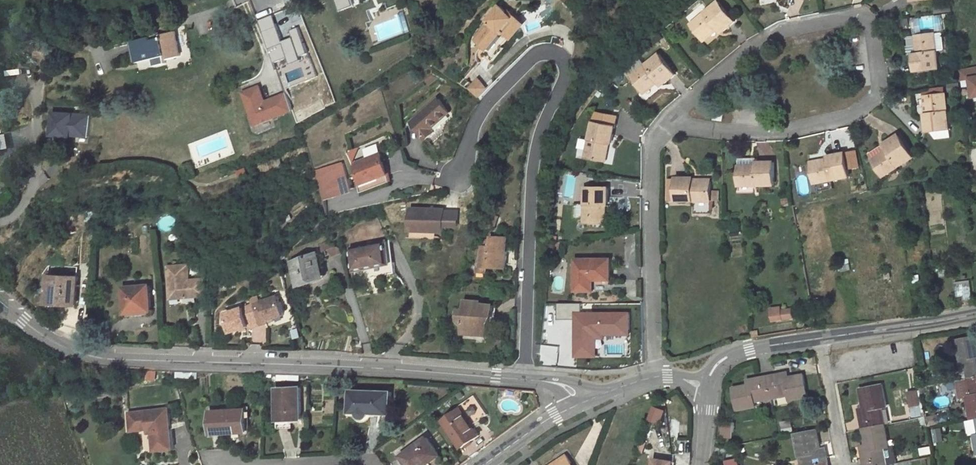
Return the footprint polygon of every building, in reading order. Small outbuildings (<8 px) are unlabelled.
[(340,9),(354,4),(353,0),(337,0),(340,9)] [(719,2),(691,24),(703,39),(718,27),(721,30),(723,32),(736,22),(719,2)] [(502,46),(520,25),(513,19),(506,12),(498,6),(486,20),(488,22),(474,40),(485,50),(483,52),(493,60),(504,48),(502,46)] [(516,15),(509,9),(506,12),(513,19),(516,15)] [(706,42),(721,30),(718,27),(703,39),(706,42)] [(151,37),(134,41),(139,63),(166,57),(167,60),(182,56),(176,32),(161,35),(162,38),(151,41),(151,37)] [(915,54),(917,72),(940,69),(935,33),(916,36),(918,53),(915,54)] [(660,54),(632,77),(644,92),(658,80),(661,83),(663,86),(677,74),(660,54)] [(646,95),(661,83),(658,80),(644,92),(646,95)] [(259,85),(242,92),(255,124),(293,108),(287,92),(265,100),(259,85)] [(952,138),(946,93),(927,95),(929,113),(926,114),(928,132),(931,132),(937,140),(952,138)] [(452,113),(439,98),(413,122),(428,141),(437,132),(435,129),(452,113)] [(715,120),(724,121),(725,110),(716,109),(715,120)] [(90,138),(90,112),(52,112),(51,138),(90,138)] [(593,123),(586,158),(605,161),(608,143),(612,144),(615,127),(593,123)] [(234,127),(228,129),(230,136),(236,133),(234,127)] [(885,177),(915,158),(900,135),(884,144),(889,151),(874,161),(885,177)] [(869,154),(874,161),(889,151),(884,144),(869,154)] [(816,183),(851,177),(846,152),(829,156),(829,158),(830,161),(812,164),(816,183)] [(382,153),(354,163),(362,185),(360,186),(362,193),(392,182),(382,153)] [(776,185),(775,162),(757,163),(757,159),(739,160),(740,186),(738,186),(738,194),(756,193),(756,186),(776,185)] [(345,163),(316,171),(324,196),(353,188),(345,163)] [(246,169),(237,172),(239,178),(248,174),(246,169)] [(712,182),(695,182),(695,178),(678,178),(677,201),(695,201),(695,214),(713,214),(713,201),(713,190),(712,182)] [(585,188),(586,223),(604,224),(603,206),(608,206),(608,188),(585,188)] [(462,210),(412,208),(411,238),(436,239),(437,232),(445,232),(445,227),(461,228),(462,210)] [(481,255),(481,268),(506,269),(507,237),(489,237),(489,240),(489,247),(482,247),(482,249),(481,255)] [(330,242),(290,256),(300,285),(323,277),(318,261),(323,260),(321,253),(327,251),(332,257),(342,253),(341,248),(330,242)] [(385,243),(352,249),(356,270),(389,264),(385,243)] [(551,257),(558,258),(561,243),(556,243),(552,244),(551,257)] [(612,259),(576,259),(576,292),(591,292),(590,280),(595,280),(612,280),(612,259)] [(168,266),(171,298),(205,296),(204,279),(189,280),(187,265),(168,266)] [(950,267),(940,267),(941,276),(950,276),(950,267)] [(920,274),(911,276),(913,284),(922,282),(920,274)] [(55,305),(78,306),(79,278),(48,276),(47,301),(55,301),(55,305)] [(150,279),(137,280),(138,286),(125,287),(128,315),(137,314),(137,315),(148,314),(148,313),(153,312),(150,279)] [(643,281),(633,281),(632,298),(643,298),(643,281)] [(971,281),(956,284),(958,297),(964,296),(965,301),(974,299),(971,281)] [(934,283),(926,284),(928,300),(936,299),(934,283)] [(279,297),(252,305),(258,326),(268,323),(267,321),(284,317),(279,297)] [(481,301),(465,300),(464,310),(459,309),(458,321),(463,321),(463,333),(488,336),(489,324),(486,324),(486,318),(493,318),(494,305),(481,304),(481,301)] [(575,358),(596,358),(596,337),(630,337),(630,313),(583,313),(582,303),(557,303),(557,319),(575,319),(575,358)] [(258,326),(252,305),(225,313),(231,332),(248,327),(249,329),(258,326)] [(784,307),(772,309),(773,321),(786,320),(785,309),(784,307)] [(786,320),(793,319),(792,308),(785,309),(786,320)] [(295,339),(301,337),(298,327),(292,329),(295,339)] [(963,374),(964,379),(968,378),(975,377),(975,336),(956,340),(956,341),(957,341),(961,362),(966,361),(967,371),(968,371),(968,373),(963,374)] [(961,362),(959,362),(961,375),(963,374),(968,373),(968,371),(967,371),(966,361),(961,362)] [(768,376),(772,398),(779,397),(780,397),(779,396),(789,395),(790,400),(807,396),(807,397),(808,397),(804,374),(803,374),(803,375),(786,378),(785,372),(785,373),(768,376)] [(751,379),(750,379),(751,384),(734,388),(734,387),(738,410),(738,409),(756,406),(755,401),(764,399),(764,400),(765,400),(765,399),(772,398),(768,376),(751,379)] [(969,378),(970,385),(970,386),(972,395),(967,396),(971,418),(975,417),(975,377),(968,378),(969,378)] [(860,389),(861,389),(864,404),(859,405),(860,411),(860,412),(863,428),(863,429),(885,424),(884,418),(884,417),(883,417),(882,407),(887,407),(883,385),(883,384),(860,389)] [(300,388),(276,389),(277,421),(301,420),(300,388)] [(390,414),(391,392),(350,391),(349,413),(357,413),(357,415),(358,416),(359,418),(361,419),(363,419),(365,419),(367,418),(368,417),(369,415),(369,413),(390,414)] [(917,391),(909,392),(911,406),(920,404),(917,391)] [(920,404),(911,406),(913,417),(922,415),(920,404)] [(168,409),(121,415),(123,434),(140,432),(145,435),(151,434),(152,442),(149,442),(150,453),(173,450),(168,409)] [(246,409),(210,411),(211,434),(247,433),(246,409)] [(460,409),(442,421),(461,449),(479,436),(460,409)] [(681,410),(679,422),(687,423),(689,412),(681,410)] [(939,423),(937,415),(927,417),(928,425),(939,423)] [(791,420),(782,422),(783,428),(793,426),(791,420)] [(734,422),(721,421),(720,437),(733,438),(734,422)] [(864,429),(866,445),(862,445),(863,451),(862,451),(862,452),(863,452),(865,464),(886,464),(888,464),(887,464),(886,458),(887,458),(887,457),(886,457),(884,447),(889,447),(885,425),(886,425),(885,424),(863,429),(864,429)] [(941,428),(932,430),(936,444),(945,441),(941,428)] [(795,435),(799,456),(800,456),(802,464),(829,464),(826,451),(827,451),(826,450),(821,451),(817,431),(817,430),(795,434),(795,435)] [(401,456),(408,464),(427,464),(424,461),(437,452),(427,437),(401,456)] [(648,454),(651,445),(642,441),(638,451),(648,454)] [(889,447),(884,447),(886,457),(887,457),(887,458),(886,458),(887,464),(888,464),(893,464),(892,460),(896,459),(893,446),(889,447)] [(427,464),(440,455),(437,452),(424,461),(427,464)] [(567,455),(552,464),(573,464),(567,455)]
